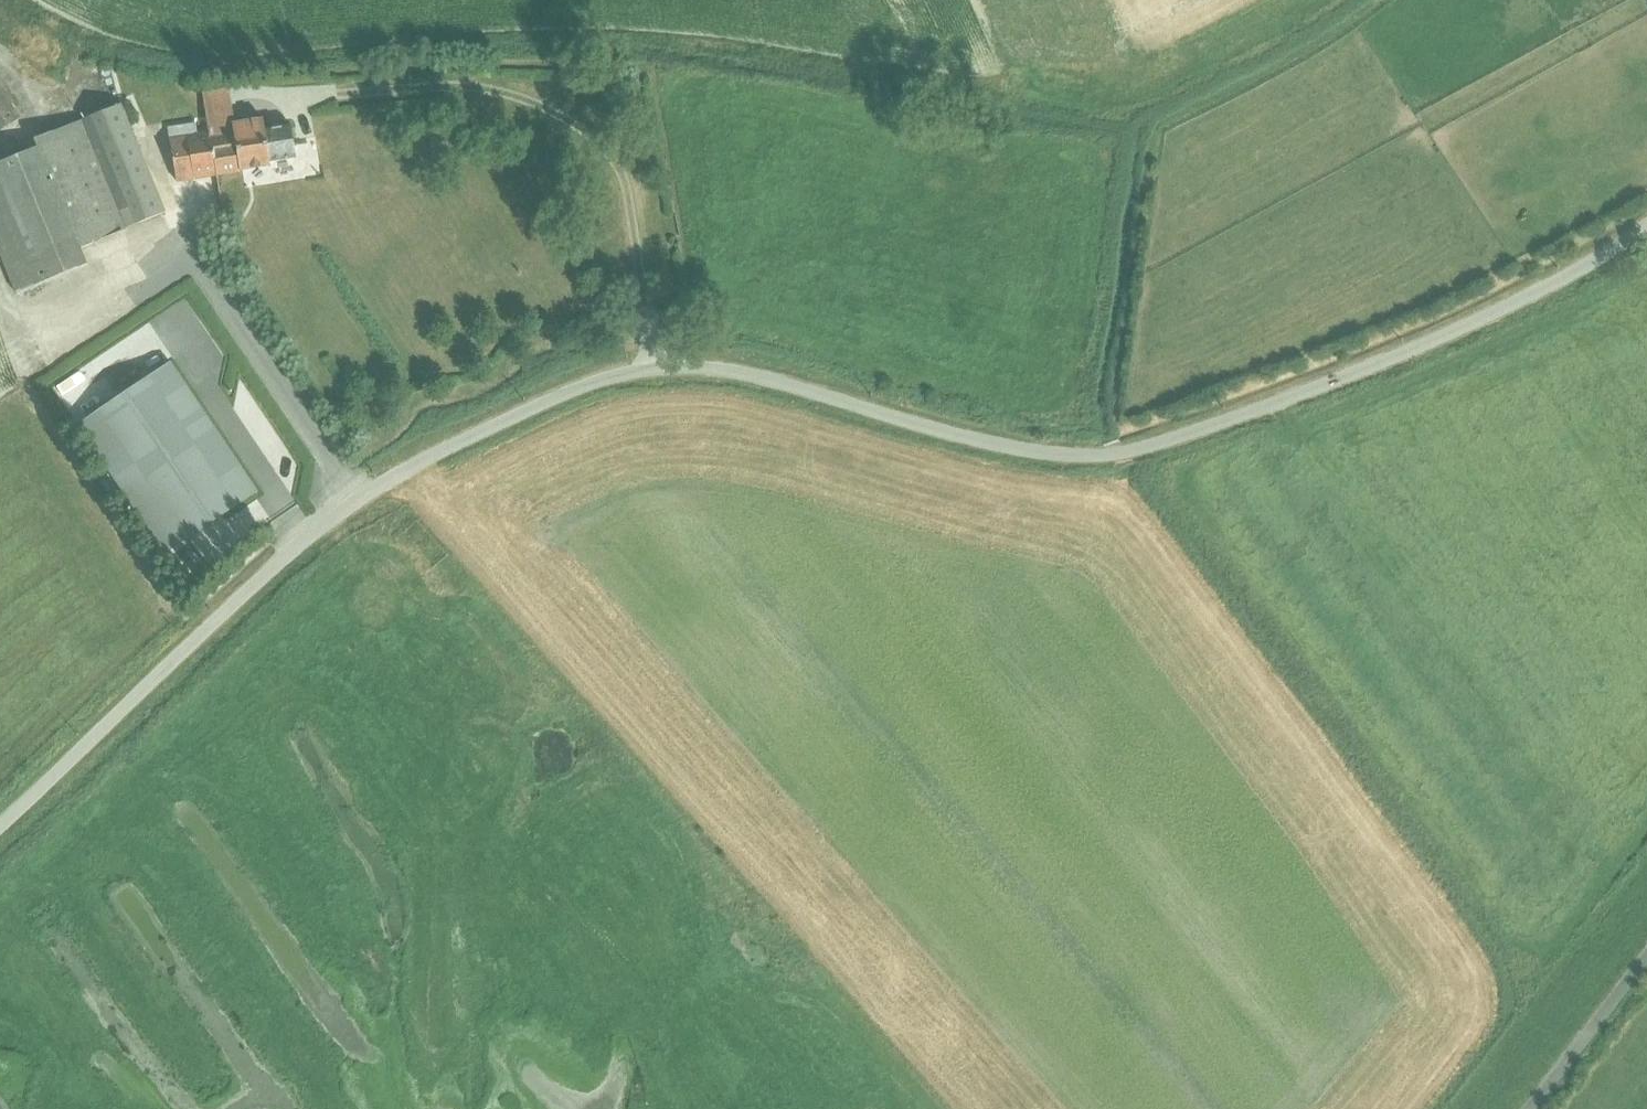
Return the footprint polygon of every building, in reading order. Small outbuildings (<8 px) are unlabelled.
[(21,117),(0,84),(0,131),(21,117)] [(210,132),(217,175),(240,171),(240,169),(271,164),(270,160),(295,156),(290,127),(266,131),(264,117),(235,122),(229,87),(203,92),(210,132)] [(122,103),(81,119),(127,228),(167,211),(122,103)] [(127,228),(81,119),(35,138),(38,147),(0,162),(0,252),(17,293),(89,264),(82,247),(127,228)] [(217,175),(210,132),(198,134),(196,121),(168,126),(178,181),(217,175)] [(166,553),(258,491),(171,362),(79,424),(166,553)]
